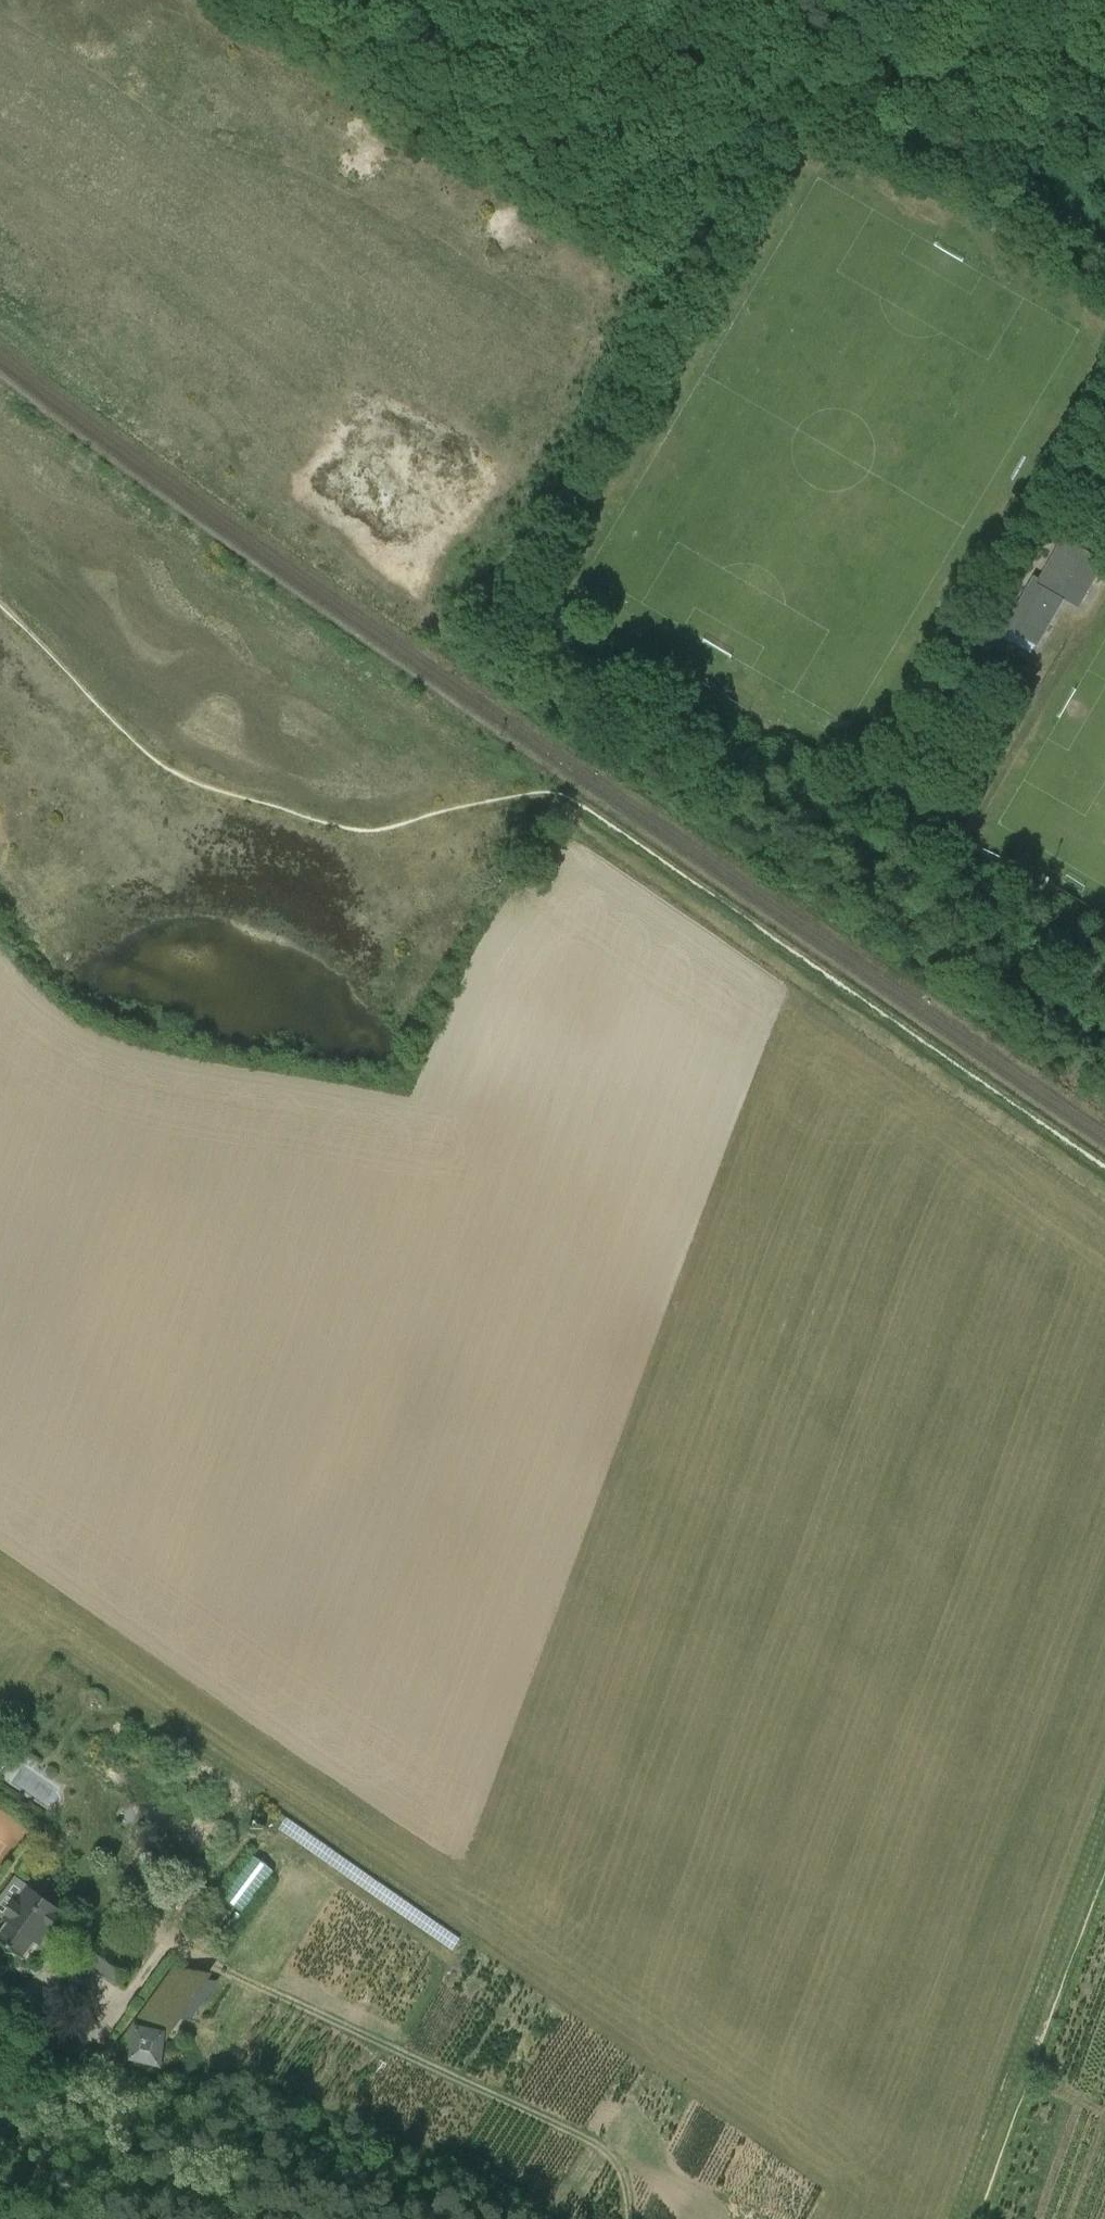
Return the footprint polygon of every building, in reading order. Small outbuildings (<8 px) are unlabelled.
[(1005,628),(1038,647),(1064,601),(1079,609),(1104,564),(1104,562),(1063,538),(1038,579),(1034,577),(1005,628)] [(64,1913),(27,1887),(4,1918),(8,1921),(0,1933),(0,1942),(24,1959),(45,1930),(50,1933),(64,1913)] [(118,1987),(134,1964),(99,1939),(83,1962),(118,1987)] [(124,2044),(121,2054),(150,2063),(151,2061),(173,2066),(174,2066),(175,2066),(176,2066),(177,2066),(177,2065),(178,2065),(178,2064),(179,2064),(180,2063),(180,2062),(181,2061),(181,2060),(181,2059),(181,2058),(181,2057),(180,2057),(180,2056),(180,2055),(179,2055),(179,2054),(178,2054),(178,2053),(177,2053),(176,2052),(161,2048),(165,2033),(173,2022),(153,2008),(145,2020),(142,2018),(124,2044)]
